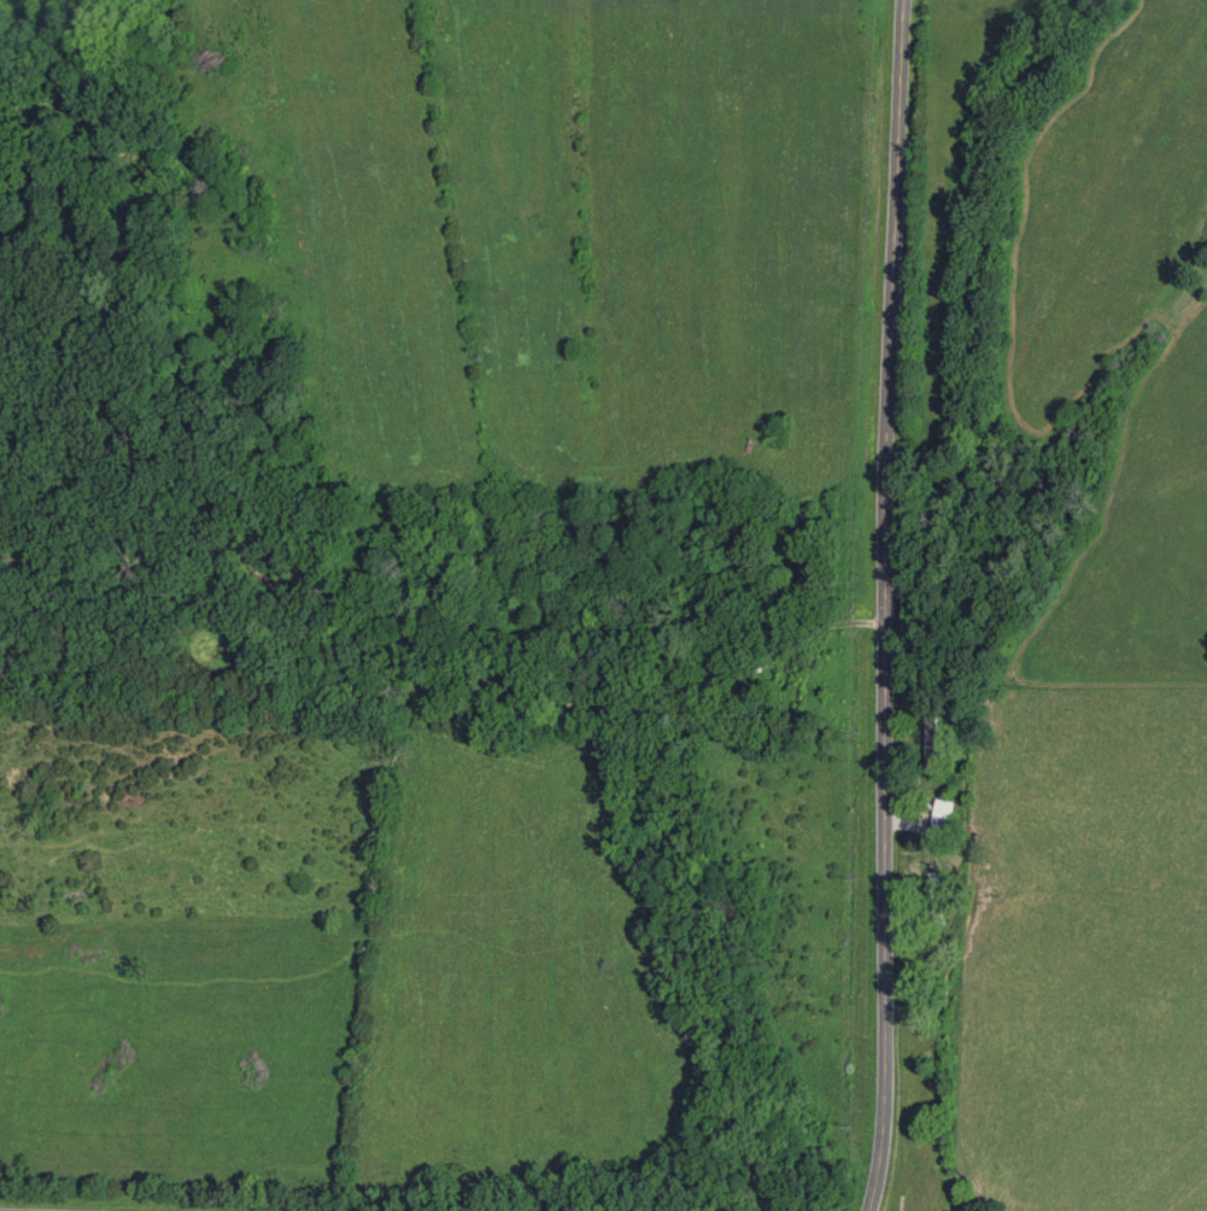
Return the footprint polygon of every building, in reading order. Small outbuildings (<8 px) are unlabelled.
[(924,720),(924,756),(936,756),(936,720),(924,720)] [(927,838),(947,842),(953,819),(932,814),(927,838)] [(943,873),(931,873),(931,915),(943,915),(943,873)]
